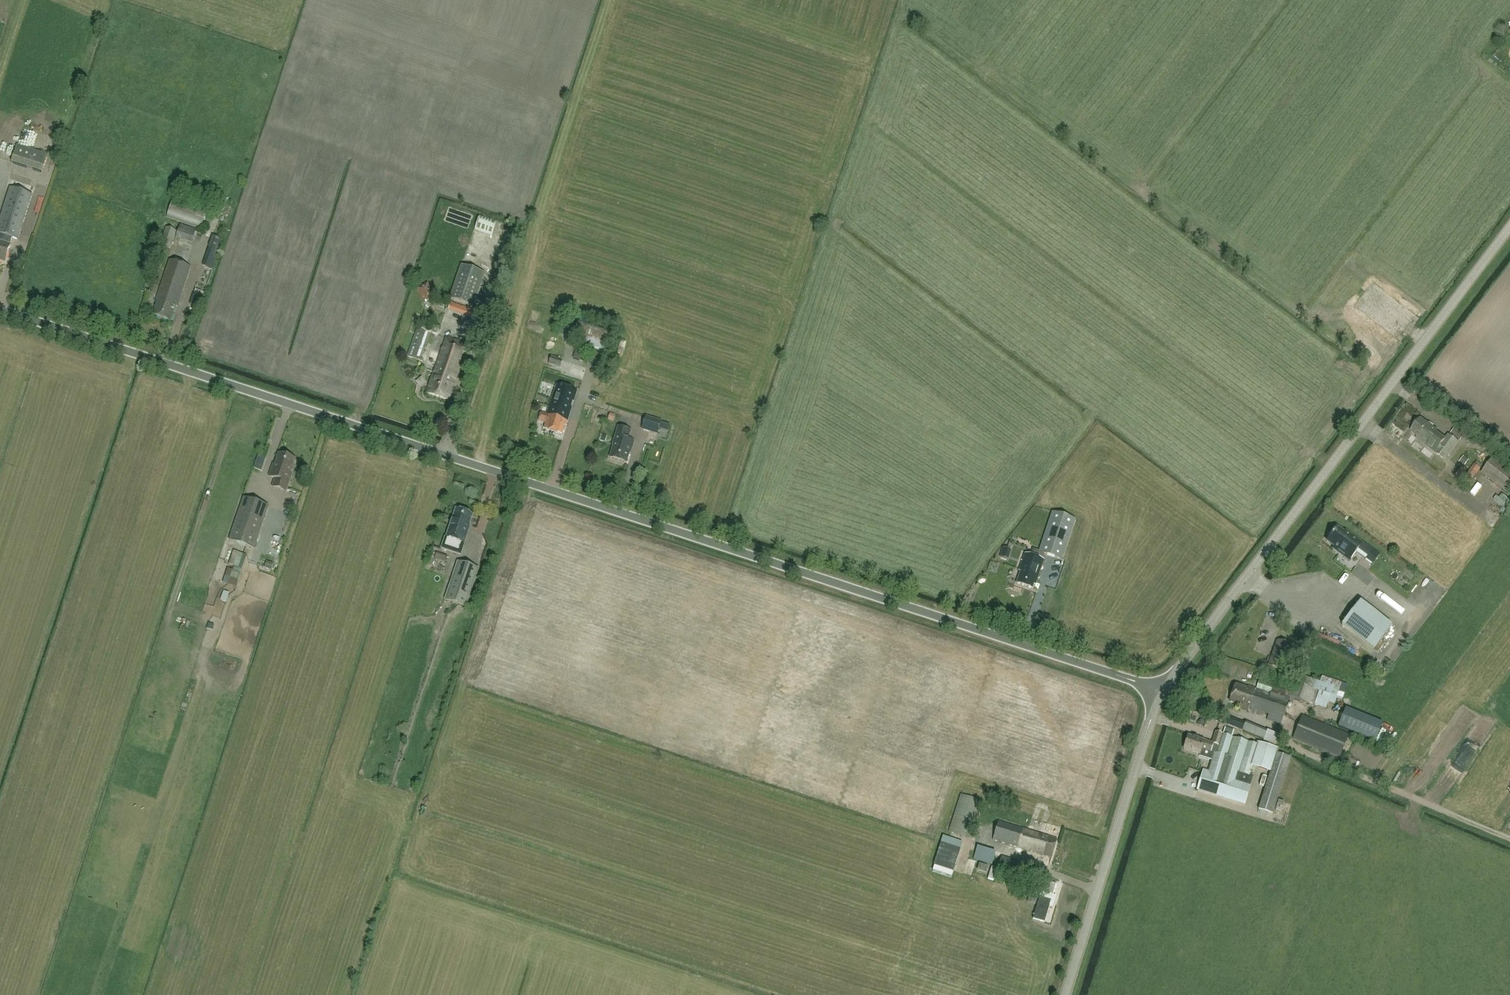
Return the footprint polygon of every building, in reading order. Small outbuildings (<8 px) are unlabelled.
[(1474,97),(1478,92),(1473,88),(1469,93),(1474,97)] [(42,173),(47,156),(17,146),(12,163),(42,173)] [(31,196),(9,188),(0,216),(0,261),(5,263),(10,245),(9,245),(11,238),(18,240),(31,196)] [(167,216),(201,228),(206,214),(172,202),(167,216)] [(475,229),(492,236),(497,222),(480,215),(475,229)] [(192,243),(196,232),(180,226),(176,238),(192,243)] [(170,249),(176,232),(165,228),(159,245),(170,249)] [(503,239),(507,243),(513,236),(508,232),(503,239)] [(467,240),(488,245),(489,238),(468,234),(467,240)] [(213,237),(203,266),(212,269),(222,241),(213,237)] [(177,308),(190,268),(169,261),(156,300),(158,301),(153,316),(170,322),(175,307),(177,308)] [(473,306),(485,274),(461,266),(450,298),(473,306)] [(416,288),(423,302),(425,301),(427,304),(431,302),(430,299),(435,296),(428,282),(416,288)] [(151,285),(149,294),(156,296),(159,287),(151,285)] [(200,307),(203,297),(193,294),(190,304),(200,307)] [(451,302),(448,310),(476,320),(478,312),(451,302)] [(417,328),(407,357),(423,362),(433,333),(438,335),(440,327),(432,324),(422,321),(419,328),(417,328)] [(611,355),(616,337),(577,325),(572,343),(611,355)] [(448,401),(467,346),(446,338),(426,393),(448,401)] [(583,362),(586,353),(575,349),(572,358),(583,362)] [(560,368),(562,361),(550,358),(548,365),(560,368)] [(570,407),(572,402),(574,402),(577,391),(557,385),(554,393),(553,393),(549,408),(570,414),(572,407),(570,407)] [(566,426),(570,414),(549,408),(547,415),(541,413),(539,421),(546,423),(544,430),(562,435),(565,426),(566,426)] [(641,430),(658,435),(662,421),(645,416),(641,430)] [(1444,440),(1435,433),(1436,431),(1420,419),(1410,432),(1417,438),(1416,439),(1435,453),(1445,460),(1458,442),(1448,435),(1444,440)] [(631,449),(633,441),(627,439),(630,430),(617,426),(612,445),(613,445),(609,458),(626,463),(630,449),(631,449)] [(289,475),(295,459),(278,453),(273,470),(271,469),(269,477),(275,479),(272,486),(286,491),(291,476),(289,475)] [(1493,458),(1481,474),(1509,496),(1509,471),(1493,458)] [(1468,487),(1481,469),(1475,464),(1468,474),(1466,473),(1468,471),(1462,467),(1458,472),(1457,472),(1454,477),(1460,482),(1463,478),(1464,478),(1461,483),(1468,487)] [(254,549),(268,506),(243,498),(229,541),(254,549)] [(464,543),(468,529),(467,529),(472,514),(455,509),(446,538),(464,543)] [(1032,550),(1030,556),(1040,559),(1042,554),(1061,560),(1075,521),(1052,513),(1039,552),(1032,550)] [(1337,528),(1326,542),(1338,551),(1337,553),(1349,562),(1362,545),(1345,532),(1344,534),(1337,528)] [(1014,558),(1020,549),(1015,546),(1009,554),(1014,558)] [(1010,550),(1003,547),(1000,557),(1007,559),(1010,550)] [(221,554),(230,559),(232,553),(224,549),(221,554)] [(1372,550),(1365,559),(1372,564),(1379,554),(1372,550)] [(232,572),(240,574),(246,555),(233,551),(229,565),(234,566),(232,572)] [(1020,571),(1016,584),(1032,589),(1033,585),(1035,585),(1043,560),(1040,559),(1030,556),(1024,554),(1018,571),(1020,571)] [(465,607),(478,569),(457,562),(445,600),(465,607)] [(1408,600),(1413,605),(1431,583),(1426,578),(1408,600)] [(1386,589),(1383,593),(1404,610),(1407,606),(1386,589)] [(1372,650),(1391,627),(1359,602),(1341,626),(1372,650)] [(1272,632),(1273,625),(1262,623),(1261,630),(1272,632)] [(1316,634),(1315,639),(1336,646),(1337,642),(1316,634)] [(1268,666),(1281,671),(1290,674),(1290,672),(1293,664),(1285,661),(1291,646),(1277,641),(1271,657),(1268,666)] [(1336,697),(1340,683),(1321,676),(1319,683),(1299,676),(1296,684),(1289,682),(1286,691),(1259,682),(1256,689),(1248,687),(1247,689),(1235,685),(1229,703),(1239,706),(1238,708),(1263,716),(1264,714),(1268,716),(1267,720),(1281,724),(1287,706),(1290,707),(1292,700),(1313,707),(1314,705),(1325,709),(1330,695),(1336,697)] [(1383,724),(1346,708),(1338,727),(1375,742),(1383,724)] [(1220,722),(1223,717),(1213,712),(1210,718),(1220,722)] [(1340,757),(1349,733),(1303,715),(1294,739),(1340,757)] [(1251,726),(1244,724),(1226,717),(1223,725),(1241,731),(1247,733),(1262,740),(1276,745),(1279,737),(1266,731),(1251,725),(1251,726)] [(1256,746),(1216,734),(1212,745),(1187,737),(1183,750),(1199,756),(1199,758),(1211,761),(1207,772),(1203,771),(1196,791),(1243,806),(1252,778),(1249,777),(1252,767),(1270,773),(1258,811),(1272,815),(1290,759),(1276,755),(1277,751),(1257,745),(1256,746)] [(1417,768),(1420,758),(1413,755),(1410,766),(1417,768)] [(1356,768),(1357,762),(1345,758),(1343,764),(1356,768)] [(980,801),(961,795),(949,832),(968,838),(980,801)] [(996,819),(991,838),(1025,847),(1030,829),(996,819)] [(1030,829),(1025,847),(1052,855),(1057,837),(1030,829)] [(973,860),(988,865),(992,853),(976,848),(973,860)] [(1025,884),(1030,866),(1002,857),(996,875),(1025,884)] [(986,873),(987,867),(979,865),(978,871),(986,873)]
